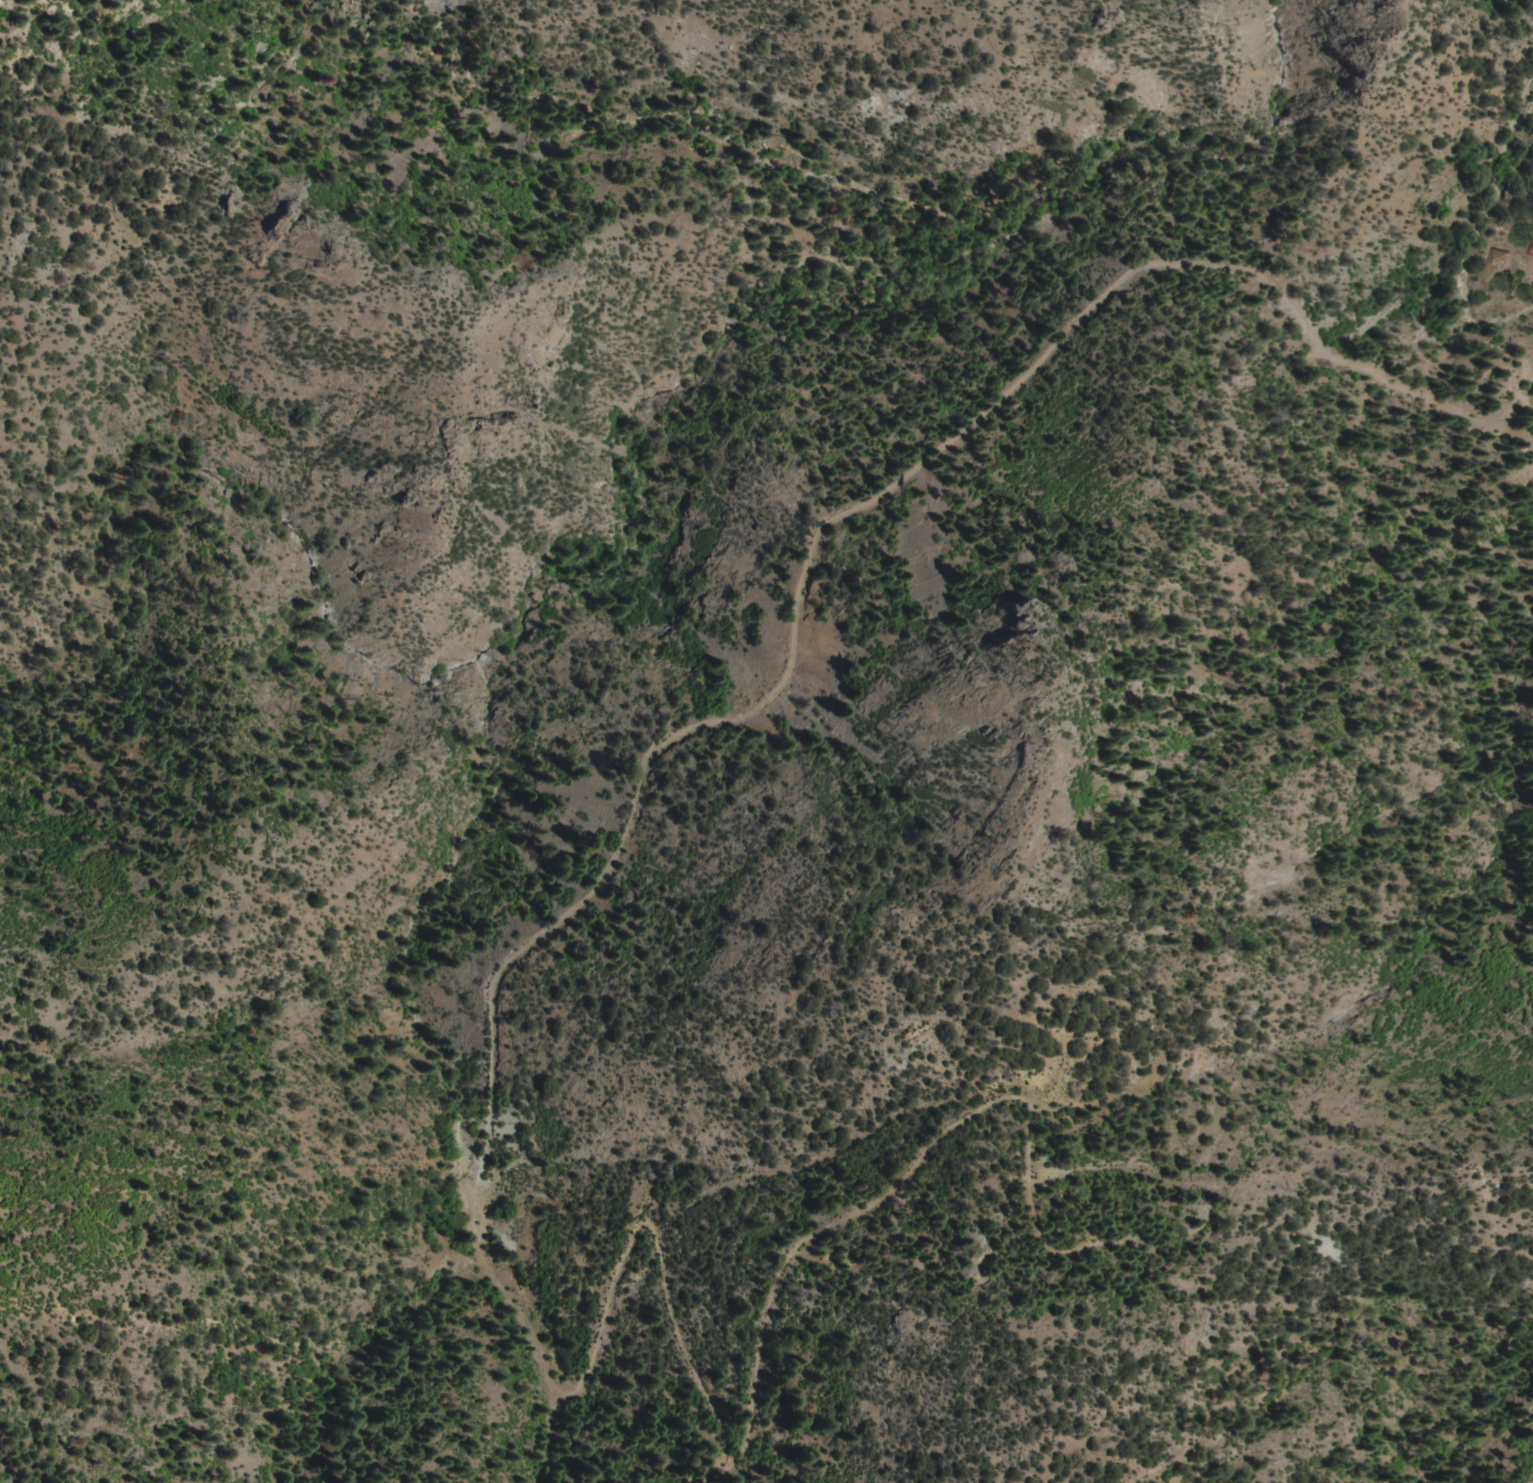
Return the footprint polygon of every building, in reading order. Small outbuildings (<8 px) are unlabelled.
[(1527,239),(1532,241),(1532,256),(1523,254),(1527,239)] [(1507,252),(1489,248),(1485,267),(1502,271),(1507,252)]
